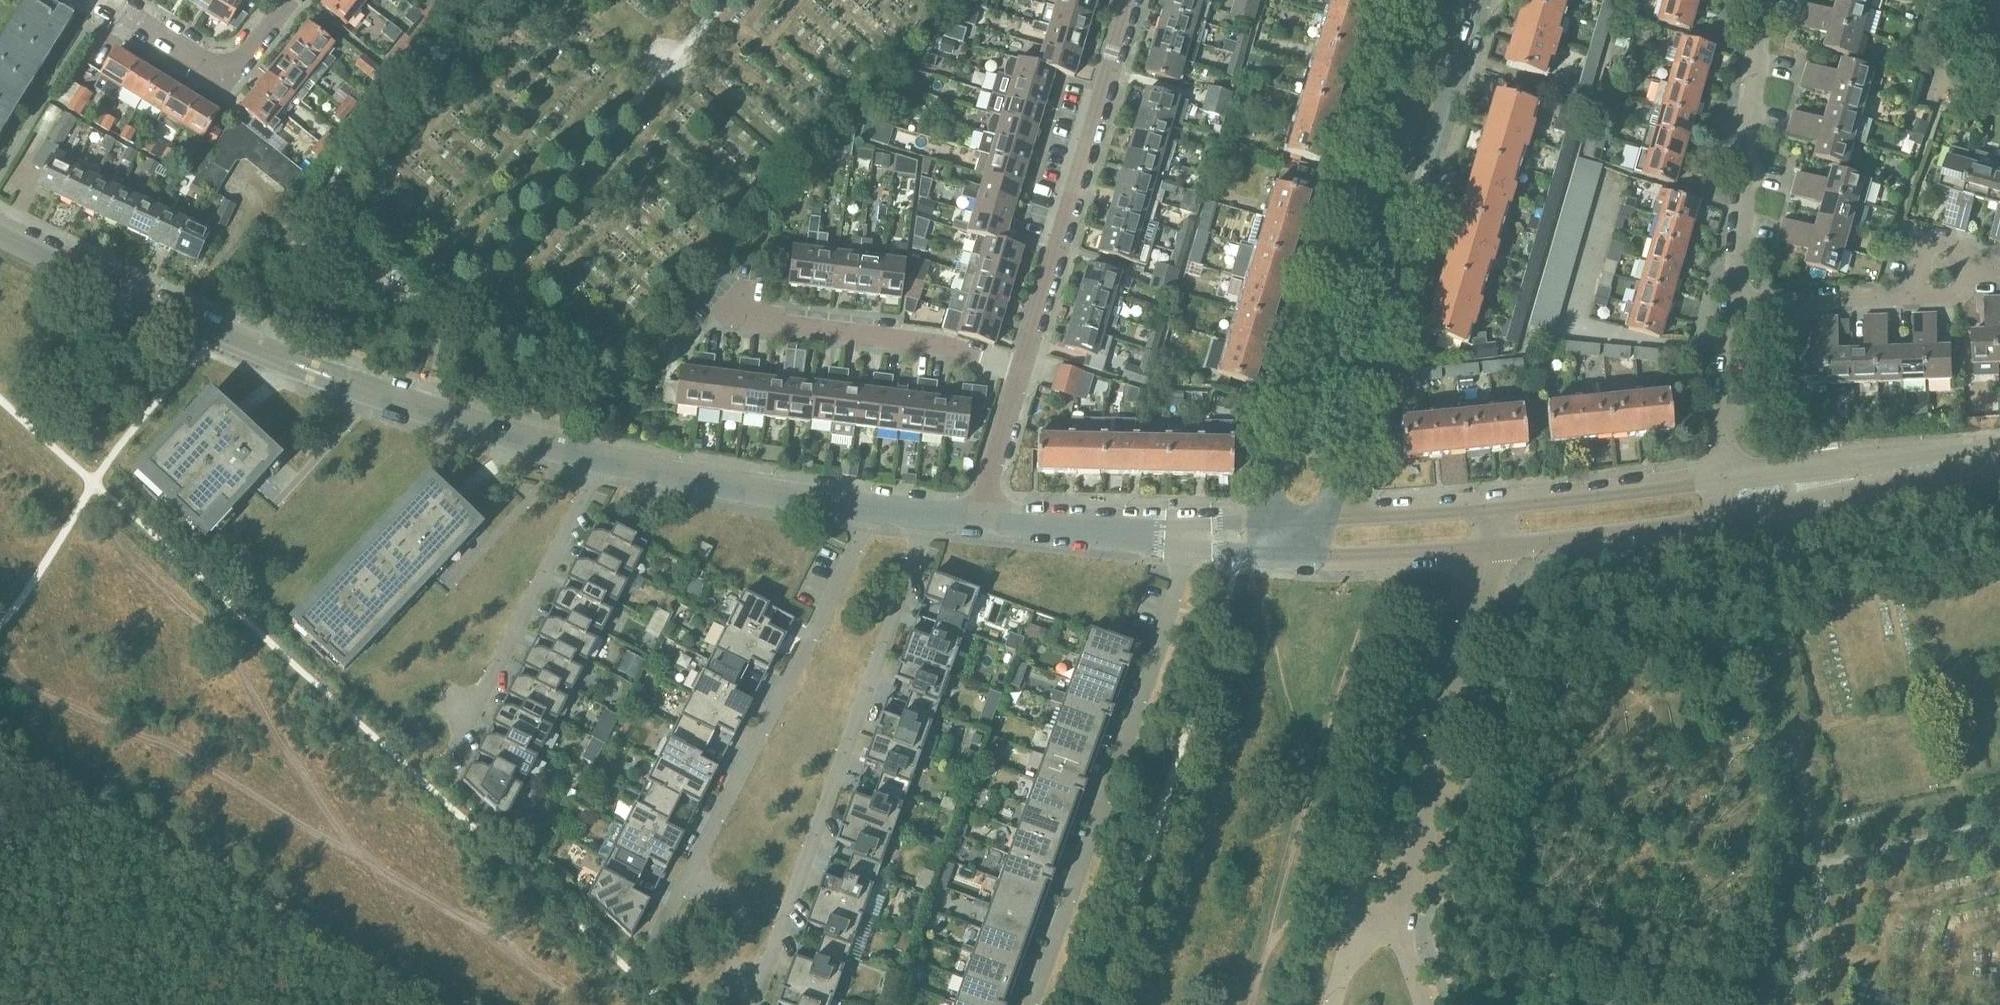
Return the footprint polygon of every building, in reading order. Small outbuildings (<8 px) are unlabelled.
[(187,2),(207,14),(216,0),(188,0),(187,2)] [(207,14),(228,27),(243,2),(244,0),(216,0),(207,14)] [(324,7),(329,11),(347,25),(364,3),(361,0),(329,0),(324,6),(324,7)] [(423,15),(429,20),(446,0),(435,0),(423,15)] [(1045,5),(1091,18),(1097,0),(1045,0),(1045,5)] [(1164,12),(1204,24),(1210,3),(1201,0),(1167,0),(1164,12)] [(1235,2),(1257,8),(1259,0),(1235,0),(1235,2)] [(1315,40),(1351,50),(1366,0),(1327,0),(1315,40)] [(1523,6),(1564,18),(1570,0),(1525,0),(1523,6)] [(1616,0),(1604,0),(1603,5),(1602,7),(1613,10),(1614,9),(1616,0)] [(1658,20),(1689,29),(1695,7),(1672,0),(1664,0),(1658,20)] [(1799,14),(1864,33),(1871,9),(1840,0),(1839,0),(1835,12),(1803,3),(1799,14)] [(1871,9),(1874,0),(1840,0),(1871,9)] [(1235,2),(1230,16),(1242,20),(1253,23),(1257,8),(1235,2)] [(0,52),(0,134),(67,27),(68,28),(75,18),(51,4),(45,13),(34,6),(30,3),(0,52)] [(1036,15),(1034,22),(1086,37),(1091,18),(1045,5),(1044,5),(1041,17),(1036,15)] [(1523,6),(1506,65),(1546,78),(1564,18),(1523,6)] [(1611,19),(1613,10),(1602,7),(1600,15),(1599,16),(1610,20),(1611,19)] [(966,12),(963,22),(975,25),(978,13),(968,10),(966,12)] [(1164,12),(1158,31),(1198,44),(1204,24),(1164,12)] [(1799,14),(1796,25),(1796,26),(1829,35),(1825,48),(1845,54),(1857,57),(1864,33),(1799,14)] [(423,15),(406,36),(413,41),(429,20),(423,15)] [(1608,29),(1610,20),(1599,16),(1597,25),(1596,26),(1608,29)] [(1034,22),(1032,30),(1047,34),(1044,45),(1043,46),(1080,57),(1080,56),(1085,38),(1086,37),(1034,22)] [(954,24),(943,36),(957,40),(963,42),(967,28),(965,27),(962,26),(954,24)] [(309,25),(294,43),(320,63),(328,70),(335,60),(327,53),(334,45),(309,25)] [(1158,31),(1151,54),(1182,64),(1192,66),(1198,44),(1158,31)] [(1238,34),(1232,54),(1242,57),(1248,37),(1238,34)] [(1594,35),(1591,45),(1602,49),(1605,39),(1594,35)] [(406,36),(388,58),(395,63),(413,41),(406,36)] [(942,42),(939,51),(952,55),(957,40),(943,36),(942,42)] [(1618,37),(1616,46),(1627,49),(1630,40),(1618,37)] [(1668,48),(1664,59),(1674,62),(1706,71),(1713,49),(1709,48),(1675,38),(1672,49),(1668,48)] [(1315,40),(1299,95),(1335,105),(1351,50),(1315,40)] [(294,43),(281,59),(307,80),(315,86),(322,77),(328,70),(320,63),(294,43)] [(1591,45),(1588,55),(1599,59),(1602,49),(1591,45)] [(1025,53),(1022,60),(1055,71),(1063,73),(1074,77),(1080,57),(1043,46),(1040,58),(1025,53)] [(1616,46),(1613,54),(1625,58),(1627,49),(1616,46)] [(118,51),(95,87),(114,99),(121,88),(137,62),(118,51)] [(937,56),(926,54),(918,63),(934,67),(937,56)] [(1151,54),(1145,73),(1177,82),(1182,64),(1151,54)] [(1232,54),(1226,74),(1237,77),(1242,57),(1232,54)] [(364,55),(356,65),(375,80),(383,70),(364,55)] [(1588,55),(1585,65),(1596,69),(1599,59),(1588,55)] [(1007,60),(1005,68),(1006,77),(1049,89),(1055,71),(1022,60),(1010,57),(1007,60)] [(281,59),(268,76),(293,96),(301,102),(308,94),(300,88),(307,80),(281,59)] [(1807,64),(1804,75),(1868,94),(1876,70),(1843,60),(1840,73),(1807,64)] [(137,62),(121,88),(141,100),(156,75),(137,62)] [(1674,62),(1667,84),(1700,93),(1706,71),(1674,62)] [(1585,65),(1582,75),(1593,78),(1596,69),(1585,65)] [(995,81),(992,93),(1007,98),(1044,109),(1044,108),(1049,89),(1006,77),(998,74),(995,81)] [(156,75),(141,100),(161,112),(177,87),(156,75)] [(906,75),(897,85),(916,91),(920,79),(906,75)] [(1582,75),(1579,85),(1590,88),(1593,78),(1582,75)] [(1804,75),(1801,86),(1833,96),(1830,108),(1862,117),(1868,94),(1804,75)] [(268,76),(255,91),(281,112),(287,103),(293,96),(268,76)] [(1601,79),(1598,88),(1610,91),(1612,83),(1601,79)] [(1568,82),(1564,95),(1587,101),(1590,88),(1579,85),(1568,82)] [(1660,85),(1654,105),(1693,116),(1700,93),(1667,84),(1661,82),(1660,85)] [(161,112),(156,120),(177,133),(182,125),(197,100),(177,87),(161,112)] [(81,88),(68,108),(79,115),(91,95),(81,88)] [(1209,88),(1206,99),(1228,105),(1232,94),(1209,88)] [(1598,88),(1596,97),(1607,100),(1610,91),(1598,88)] [(1147,90),(1140,111),(1173,121),(1181,123),(1187,102),(1147,90)] [(255,91),(242,108),(254,118),(258,121),(250,131),(261,140),(268,145),(283,126),(275,119),(281,112),(255,91)] [(988,105),(986,113),(993,115),(1038,128),(1038,127),(1044,109),(1007,98),(992,93),(988,105)] [(1497,94),(1480,155),(1521,167),(1538,106),(1497,94)] [(349,95),(341,105),(350,112),(357,102),(349,95)] [(1299,95),(1283,150),(1287,151),(1301,155),(1319,161),(1335,105),(1299,95)] [(1206,99),(1202,111),(1224,118),(1228,105),(1206,99)] [(197,100),(182,125),(213,144),(220,131),(210,125),(218,112),(197,100)] [(341,105),(333,115),(342,122),(350,112),(341,105)] [(1651,114),(1647,126),(1654,128),(1687,138),(1693,116),(1654,105),(1651,114)] [(1793,111),(1790,122),(1855,141),(1867,144),(1874,121),(1862,117),(1830,108),(1826,121),(1794,111),(1793,111)] [(1140,111),(1134,131),(1167,141),(1173,121),(1140,111)] [(1560,112),(1557,121),(1568,124),(1570,120),(1571,115),(1560,112)] [(65,114),(48,140),(59,147),(76,121),(65,114)] [(990,119),(988,126),(988,134),(1032,147),(1038,128),(993,115),(990,119)] [(1565,135),(1564,141),(1575,144),(1577,138),(1578,133),(1580,128),(1581,123),(1582,118),(1571,115),(1570,120),(1568,124),(1568,125),(1567,130),(1566,133),(1565,135)] [(104,121),(100,128),(109,133),(115,121),(106,116),(104,121)] [(867,119),(860,138),(875,142),(880,123),(867,119)] [(1918,120),(1914,132),(1924,136),(1928,124),(1918,120)] [(1557,121),(1554,129),(1566,133),(1567,130),(1568,125),(1568,124),(1557,121)] [(229,123),(213,149),(236,162),(246,160),(261,140),(250,131),(246,128),(238,122),(229,123)] [(855,122),(828,151),(852,154),(854,137),(856,122),(855,122)] [(1790,122),(1787,134),(1820,143),(1816,156),(1836,162),(1848,165),(1855,141),(1790,122)] [(1595,125),(1592,135),(1607,140),(1610,129),(1595,125)] [(126,126),(120,138),(129,143),(135,131),(126,126)] [(1647,126),(1641,150),(1680,161),(1687,138),(1654,128),(1647,126)] [(975,130),(971,145),(976,147),(975,151),(1027,166),(1032,147),(988,134),(975,130)] [(1134,131),(1128,150),(1169,162),(1175,143),(1167,141),(1134,131)] [(327,132),(318,143),(326,149),(335,138),(327,132)] [(1913,133),(1911,139),(1913,144),(1920,146),(1924,136),(1913,133)] [(105,137),(98,149),(107,153),(113,142),(105,137)] [(147,137),(140,149),(149,154),(156,142),(147,137)] [(1592,137),(1586,155),(1601,159),(1607,141),(1592,137)] [(261,140),(246,160),(257,168),(272,148),(268,145),(261,140)] [(1207,140),(1204,151),(1214,154),(1217,143),(1207,140)] [(1564,141),(1561,151),(1572,154),(1575,144),(1564,141)] [(318,143),(311,152),(319,158),(319,157),(326,149),(318,143)] [(1949,157),(1940,189),(1953,193),(1943,225),(1954,228),(1973,164),(1967,162),(1965,162),(1968,151),(1962,149),(1952,146),(1951,150),(1949,157)] [(272,148),(257,168),(267,176),(283,157),(272,148)] [(127,149),(120,161),(129,166),(136,154),(127,149)] [(168,149),(162,161),(171,166),(177,154),(168,149)] [(213,149),(207,159),(229,172),(236,162),(213,149)] [(1128,150),(1122,170),(1155,181),(1159,169),(1166,171),(1169,162),(1128,150)] [(1641,150),(1635,173),(1673,184),(1680,161),(1641,150)] [(975,151),(973,158),(978,160),(974,171),(984,174),(1021,185),(1021,184),(1026,166),(1027,166),(975,151)] [(1204,151),(1201,162),(1210,165),(1214,154),(1204,151)] [(1561,151),(1558,161),(1569,164),(1572,154),(1561,151)] [(1954,228),(1966,232),(1975,199),(1987,203),(1997,171),(1999,160),(1999,158),(1977,152),(1973,164),(1954,228)] [(46,170),(38,186),(61,197),(72,172),(75,167),(78,160),(79,159),(67,153),(63,161),(53,156),(46,170)] [(1480,155),(1462,214),(1503,226),(1521,167),(1480,155)] [(283,157),(267,176),(278,184),(294,165),(283,157)] [(207,159),(200,171),(222,185),(229,172),(207,159)] [(1577,159),(1574,170),(1597,177),(1600,166),(1577,159)] [(72,172),(61,197),(84,208),(94,186),(97,177),(101,170),(78,160),(75,167),(72,172)] [(149,161),(142,173),(151,178),(157,166),(149,161)] [(1558,161),(1555,171),(1566,174),(1569,164),(1558,161)] [(294,165),(278,184),(287,191),(290,193),(305,174),(294,165)] [(1798,172),(1794,183),(1859,202),(1866,204),(1873,180),(1866,178),(1834,169),(1830,182),(1798,172)] [(1122,170),(1116,191),(1157,203),(1161,204),(1164,192),(1160,191),(1162,183),(1155,181),(1122,170)] [(1574,170),(1571,182),(1593,188),(1597,177),(1574,170)] [(200,171),(193,182),(204,189),(216,195),(222,185),(200,171)] [(1555,171),(1552,181),(1563,184),(1566,174),(1555,171)] [(1987,203),(1999,206),(1991,239),(1999,242),(1999,172),(1997,171),(1987,203)] [(171,173),(165,183),(175,189),(181,178),(171,173)] [(964,188),(963,189),(1015,204),(1021,185),(984,174),(981,186),(965,182),(964,188)] [(94,186),(84,208),(106,218),(113,204),(120,188),(97,177),(94,186)] [(1196,178),(1192,191),(1202,194),(1205,181),(1196,178)] [(1552,181),(1549,191),(1561,194),(1563,184),(1552,181)] [(1571,182),(1567,194),(1590,200),(1593,188),(1571,182)] [(1794,183),(1791,195),(1824,204),(1820,217),(1852,226),(1859,202),(1794,183)] [(1272,186),(1254,247),(1290,258),(1308,197),(1286,190),(1276,187),(1272,186)] [(113,204),(106,218),(129,229),(143,198),(120,188),(113,204)] [(963,189),(961,196),(976,201),(973,212),(973,213),(1009,223),(1015,204),(963,189)] [(1116,191),(1110,211),(1151,223),(1157,203),(1116,191)] [(1192,191),(1189,203),(1198,206),(1202,194),(1192,191)] [(1549,191),(1546,201),(1558,204),(1561,194),(1549,191)] [(1660,192),(1654,213),(1659,215),(1692,224),(1698,203),(1660,192)] [(1567,194),(1564,206),(1586,212),(1590,200),(1567,194)] [(920,197),(916,211),(926,214),(930,200),(920,197)] [(143,198),(129,229),(152,240),(165,209),(143,198)] [(1624,198),(1622,205),(1633,208),(1635,201),(1624,198)] [(224,200),(214,222),(225,227),(235,205),(224,200)] [(1206,200),(1197,230),(1208,233),(1217,204),(1206,200)] [(1546,201),(1543,211),(1555,214),(1558,204),(1546,201)] [(1622,205),(1619,215),(1630,219),(1633,208),(1622,205)] [(793,247),(788,285),(811,288),(812,288),(819,233),(822,208),(811,206),(808,232),(806,248),(793,247)] [(1564,206),(1561,217),(1583,224),(1586,212),(1564,206)] [(165,209),(152,240),(174,250),(187,219),(190,214),(180,209),(177,215),(165,209)] [(1110,211),(1104,231),(1152,245),(1158,225),(1151,223),(1110,211)] [(1543,211),(1540,221),(1552,224),(1555,214),(1543,211)] [(954,220),(952,228),(967,232),(971,233),(1003,243),(1004,242),(1009,223),(973,213),(969,225),(954,220)] [(1462,214),(1444,273),(1485,286),(1503,226),(1462,214)] [(1659,215),(1652,237),(1685,247),(1692,224),(1659,215)] [(1561,217),(1557,229),(1580,235),(1583,224),(1561,217)] [(1784,219),(1781,231),(1846,249),(1852,226),(1820,217),(1817,229),(1784,219)] [(916,218),(913,236),(924,239),(930,222),(924,220),(916,218)] [(187,219),(174,250),(196,261),(210,230),(187,219)] [(1185,219),(1181,232),(1190,235),(1194,222),(1185,219)] [(1540,221),(1537,230),(1549,234),(1552,224),(1540,221)] [(1557,229),(1554,241),(1576,247),(1580,235),(1557,229)] [(1537,230),(1534,240),(1546,244),(1549,234),(1537,230)] [(1104,231),(1098,252),(1146,266),(1152,245),(1104,231)] [(1781,231),(1778,242),(1810,251),(1807,264),(1839,274),(1846,249),(1781,231)] [(1181,232),(1176,251),(1184,254),(1190,235),(1181,232)] [(819,233),(812,288),(833,290),(838,253),(826,251),(828,234),(819,233)] [(971,233),(970,238),(972,241),(975,242),(973,249),(971,254),(1017,268),(1017,267),(1023,248),(1012,244),(1004,242),(1003,243),(971,233)] [(913,236),(912,249),(926,252),(928,240),(924,239),(913,236)] [(1652,237),(1646,260),(1679,269),(1685,247),(1652,237)] [(838,253),(833,290),(834,290),(856,293),(862,239),(852,238),(850,254),(839,253),(838,253)] [(862,239),(856,293),(878,296),(882,258),(870,257),(872,240),(863,239),(862,239)] [(1534,240),(1532,250),(1543,254),(1546,244),(1534,240)] [(1611,240),(1609,249),(1620,252),(1622,243),(1611,240)] [(1554,241),(1550,253),(1573,259),(1576,247),(1554,241)] [(882,258),(878,296),(879,296),(901,299),(901,296),(904,275),(906,255),(907,244),(897,243),(895,260),(883,258),(882,258)] [(1241,245),(1232,277),(1244,280),(1236,308),(1235,311),(1271,322),(1290,258),(1254,247),(1253,249),(1241,245)] [(1609,249),(1606,258),(1617,261),(1620,252),(1609,249)] [(1173,250),(1168,269),(1179,272),(1184,254),(1176,251),(1173,250)] [(1532,250),(1529,260),(1540,264),(1543,254),(1532,250)] [(1192,251),(1188,262),(1196,264),(1200,266),(1203,254),(1192,251)] [(1550,253),(1547,265),(1570,271),(1573,259),(1550,253)] [(962,264),(960,271),(1011,287),(1017,268),(971,254),(968,265),(962,264)] [(1529,260),(1526,270),(1538,274),(1540,264),(1529,260)] [(1646,260),(1639,282),(1672,292),(1679,269),(1646,260)] [(1156,265),(1152,277),(1175,284),(1179,272),(1168,269),(1156,265)] [(1547,265),(1544,276),(1566,283),(1570,271),(1547,265)] [(1088,266),(1082,286),(1115,296),(1118,287),(1129,290),(1132,279),(1088,266)] [(1526,270),(1523,280),(1535,284),(1538,274),(1526,270)] [(960,271),(957,279),(963,280),(959,292),(969,295),(1006,306),(1011,287),(960,271)] [(1444,273),(1427,333),(1468,345),(1485,286),(1444,273)] [(1544,276),(1540,288),(1563,294),(1566,283),(1544,276)] [(1152,277),(1149,288),(1172,295),(1175,284),(1152,277)] [(909,278),(906,297),(918,301),(920,301),(925,283),(909,278)] [(1523,280),(1520,290),(1532,294),(1535,284),(1523,280)] [(1637,291),(1633,305),(1665,315),(1672,292),(1639,282),(1636,281),(1633,290),(1637,291)] [(1082,286),(1076,306),(1117,318),(1123,298),(1115,296),(1082,286)] [(1598,286),(1596,295),(1606,298),(1609,289),(1598,286)] [(1540,288),(1537,300),(1559,306),(1563,294),(1540,288)] [(950,302),(948,310),(1000,325),(1006,306),(969,295),(959,292),(954,290),(950,302)] [(1520,290),(1517,300),(1529,304),(1532,294),(1520,290)] [(1596,295),(1593,303),(1604,306),(1606,298),(1596,295)] [(1973,331),(1974,365),(1974,377),(1999,376),(1999,371),(1999,364),(1997,296),(1985,297),(1986,331),(1973,331)] [(906,297),(905,312),(914,314),(918,301),(906,297)] [(1517,300),(1514,310),(1526,314),(1529,304),(1517,300)] [(1537,300),(1533,312),(1556,318),(1559,306),(1537,300)] [(1625,303),(1622,314),(1628,315),(1624,326),(1629,327),(1628,329),(1658,338),(1665,315),(1633,305),(1625,303)] [(1076,306),(1070,326),(1103,336),(1106,326),(1114,328),(1117,318),(1076,306)] [(946,317),(942,329),(958,334),(994,345),(1000,325),(948,310),(946,317)] [(1514,310),(1511,320),(1523,324),(1526,314),(1514,310)] [(1235,311),(1217,372),(1221,373),(1220,374),(1232,377),(1253,383),(1271,322),(1235,311)] [(1533,312),(1530,324),(1552,331),(1556,318),(1533,312)] [(1914,348),(1903,348),(1904,381),(1929,380),(1926,313),(1913,314),(1914,348)] [(1937,313),(1926,313),(1929,380),(1952,380),(1951,346),(1938,347),(1937,313)] [(1865,349),(1853,350),(1855,383),(1879,382),(1876,315),(1864,315),(1865,349)] [(1887,315),(1876,315),(1879,382),(1904,381),(1903,348),(1889,349),(1887,315)] [(1838,316),(1828,317),(1831,384),(1855,383),(1853,350),(1839,350),(1838,316)] [(1803,372),(1798,372),(1799,392),(1828,391),(1828,384),(1831,384),(1828,317),(1814,317),(1816,351),(1802,352),(1803,372)] [(1156,318),(1153,329),(1161,332),(1165,320),(1156,318)] [(1511,320),(1505,341),(1517,344),(1523,324),(1511,320)] [(1070,326),(1064,347),(1087,354),(1083,365),(1103,371),(1113,339),(1112,338),(1103,336),(1070,326)] [(1153,329),(1149,341),(1158,343),(1161,332),(1153,329)] [(1477,338),(1472,339),(1474,358),(1474,360),(1497,357),(1497,356),(1496,343),(1487,345),(1487,344),(1486,337),(1486,333),(1477,334),(1477,338)] [(1549,341),(1548,352),(1561,354),(1562,342),(1549,341)] [(1562,342),(1561,354),(1573,355),(1574,343),(1562,342)] [(1574,343),(1573,355),(1586,356),(1587,344),(1574,343)] [(1587,344),(1586,356),(1599,357),(1600,345),(1587,344)] [(1604,345),(1603,357),(1616,358),(1617,347),(1604,345)] [(1617,347),(1616,358),(1629,359),(1630,348),(1617,347)] [(1635,348),(1634,359),(1646,361),(1647,349),(1635,348)] [(770,379),(765,416),(766,417),(787,419),(788,419),(796,351),(786,349),(782,380),(770,379)] [(1126,366),(1122,378),(1145,385),(1155,351),(1147,349),(1146,349),(1140,370),(1126,366)] [(1647,349),(1646,361),(1659,362),(1660,350),(1647,349)] [(796,351),(788,419),(810,422),(811,421),(815,384),(802,383),(806,352),(796,351)] [(661,380),(659,403),(676,405),(699,408),(705,354),(695,352),(693,369),(680,367),(678,382),(661,380)] [(705,354),(699,408),(721,411),(726,373),(713,372),(715,355),(705,354)] [(726,373),(721,411),(722,411),(743,414),(750,359),(740,358),(738,375),(726,373)] [(750,359),(743,414),(744,414),(765,416),(770,379),(758,377),(760,361),(750,359)] [(1522,359),(1508,361),(1509,372),(1523,371),(1522,359)] [(1508,361),(1495,362),(1496,374),(1509,372),(1508,361)] [(1495,362),(1481,364),(1482,375),(1496,374),(1495,362)] [(1477,364),(1466,365),(1468,377),(1479,376),(1477,364)] [(1466,365),(1455,366),(1457,378),(1468,377),(1466,365)] [(1058,367),(1054,378),(1078,385),(1082,373),(1082,372),(1058,366),(1058,367)] [(1455,366),(1444,367),(1446,379),(1457,378),(1455,366)] [(815,384),(811,421),(832,423),(833,423),(840,369),(839,369),(829,367),(827,384),(815,383),(815,384)] [(1440,368),(1428,369),(1429,380),(1441,379),(1440,368)] [(833,423),(831,437),(854,440),(855,426),(860,388),(859,388),(846,387),(849,370),(840,369),(833,423)] [(1428,369),(1416,370),(1417,381),(1429,380),(1428,369)] [(1078,385),(1075,397),(1087,400),(1093,376),(1082,372),(1082,373),(1078,385)] [(860,388),(855,426),(876,429),(883,374),(873,373),(871,390),(860,388)] [(883,374),(876,429),(878,429),(899,432),(903,394),(891,392),(893,376),(883,374)] [(1054,378),(1051,390),(1075,397),(1078,385),(1054,378)] [(903,394),(899,432),(921,434),(928,380),(918,379),(916,395),(904,394),(903,394)] [(928,380),(921,434),(943,437),(948,399),(935,398),(938,381),(928,380)] [(948,399),(943,437),(966,440),(973,385),(963,384),(960,401),(948,399)] [(1634,398),(1609,401),(1613,438),(1673,432),(1668,394),(1641,397),(1640,393),(1634,393),(1634,398)] [(188,419),(138,473),(148,483),(164,497),(190,521),(198,528),(207,537),(215,528),(230,512),(252,488),(253,486),(262,477),(264,474),(267,471),(274,463),(280,457),(240,421),(228,409),(211,394),(202,403),(188,419)] [(1574,404),(1547,407),(1550,444),(1613,438),(1609,401),(1580,404),(1579,399),(1573,399),(1574,404)] [(1488,413),(1461,416),(1465,453),(1526,446),(1522,410),(1494,413),(1494,408),(1487,408),(1488,413)] [(1427,419),(1400,422),(1404,459),(1465,453),(1461,416),(1434,418),(1433,413),(1427,414),(1427,419)] [(1038,449),(1037,472),(1071,473),(1102,473),(1104,435),(1104,420),(1071,419),(1071,434),(1038,433),(1038,438),(1038,449)] [(1104,435),(1102,473),(1166,474),(1167,436),(1136,436),(1136,420),(1104,420),(1104,435)] [(1167,436),(1166,474),(1232,476),(1232,453),(1232,442),(1232,438),(1233,421),(1205,421),(1204,423),(1204,424),(1167,423),(1167,436)] [(311,602),(293,621),(297,626),(308,635),(312,640),(322,649),(323,650),(327,654),(344,670),(363,650),(429,581),(432,577),(434,575),(443,566),(444,564),(447,561),(479,527),(481,526),(463,509),(458,504),(446,493),(429,477),(427,478),(396,512),(377,532),(311,602)] [(585,544),(582,550),(583,550),(584,549),(599,557),(632,573),(647,543),(616,527),(615,529),(610,538),(602,534),(592,534),(592,533),(591,532),(590,535),(585,535),(585,544)] [(702,543),(697,554),(706,559),(712,548),(702,543)] [(570,573),(567,579),(568,579),(569,579),(584,587),(616,603),(632,573),(599,557),(599,558),(600,558),(595,567),(587,563),(577,563),(578,562),(576,561),(575,564),(570,564),(570,573)] [(932,574),(921,605),(923,605),(925,599),(937,603),(938,603),(942,605),(937,618),(936,622),(937,623),(964,633),(979,591),(937,576),(932,574)] [(690,577),(686,596),(700,599),(704,580),(690,577)] [(555,602),(552,608),(553,609),(554,608),(569,616),(601,632),(616,603),(584,587),(585,587),(580,596),(572,592),(562,593),(562,591),(561,590),(560,593),(555,594),(555,602)] [(743,593),(726,628),(776,654),(785,636),(772,629),(768,627),(777,610),(743,593)] [(657,608),(645,632),(649,634),(658,639),(664,628),(664,627),(669,617),(670,615),(657,608)] [(540,631),(537,637),(538,638),(539,637),(554,645),(586,661),(601,632),(569,616),(570,616),(565,625),(557,621),(547,622),(547,620),(546,619),(545,623),(540,623),(540,631)] [(914,627),(903,656),(937,669),(950,673),(964,633),(937,623),(936,622),(929,640),(925,638),(912,634),(915,627),(914,627)] [(726,628),(709,661),(742,678),(750,662),(754,664),(766,671),(767,671),(776,654),(726,628)] [(1089,630),(1079,656),(1126,673),(1127,671),(1131,660),(1136,647),(1089,630)] [(1010,633),(1005,647),(1015,651),(1020,637),(1010,633)] [(525,660),(522,666),(523,667),(524,666),(539,674),(571,691),(573,687),(586,661),(554,645),(555,646),(550,654),(542,650),(532,651),(532,649),(531,649),(530,652),(525,652),(525,660)] [(903,656),(892,686),(893,686),(896,680),(909,685),(909,684),(913,686),(907,703),(935,714),(950,673),(937,669),(903,656)] [(1079,656),(1070,681),(1117,698),(1118,696),(1122,685),(1126,673),(1079,656)] [(709,661),(692,694),(742,720),(751,702),(738,695),(738,696),(734,694),(742,678),(709,661)] [(510,690),(507,696),(508,696),(509,695),(524,704),(556,720),(571,691),(539,674),(539,675),(535,684),(527,680),(517,680),(518,678),(516,678),(515,681),(510,681),(510,690)] [(1052,696),(1050,702),(1061,706),(1108,723),(1109,721),(1108,720),(1108,721),(1103,719),(1105,707),(1112,708),(1112,709),(1113,710),(1117,698),(1070,681),(1065,695),(1052,690),(1050,695),(1052,696)] [(692,694),(675,727),(708,744),(716,728),(720,730),(732,737),(733,737),(742,720),(692,694)] [(884,708),(874,737),(921,754),(935,714),(907,703),(900,721),(896,720),(896,719),(883,715),(886,708),(884,708)] [(495,719),(492,725),(493,725),(494,724),(509,733),(541,749),(556,720),(524,704),(520,713),(512,709),(502,709),(502,708),(501,707),(500,710),(495,710),(495,719)] [(1061,706),(1053,731),(1100,747),(1104,736),(1108,725),(1108,723),(1061,706)] [(605,710),(600,719),(614,727),(619,717),(605,710)] [(675,727),(658,760),(708,786),(717,769),(716,768),(704,762),(700,760),(708,744),(675,727)] [(1053,731),(1044,756),(1091,772),(1091,770),(1095,759),(1100,747),(1053,731)] [(480,748),(477,754),(478,754),(479,754),(494,762),(526,778),(541,749),(509,733),(510,733),(505,742),(497,738),(487,738),(488,737),(486,736),(485,739),(480,739),(480,748)] [(874,737),(863,767),(864,768),(867,761),(880,766),(884,767),(877,785),(906,795),(921,754),(874,737)] [(593,739),(585,753),(588,761),(594,764),(604,745),(593,739)] [(965,749),(959,766),(975,773),(980,760),(982,755),(965,749)] [(1044,756),(1035,780),(1082,797),(1082,795),(1086,784),(1091,772),(1044,756)] [(658,760),(641,793),(674,810),(682,794),(686,796),(686,797),(699,803),(708,786),(658,760)] [(465,777),(463,781),(505,820),(526,778),(494,762),(495,762),(490,771),(482,767),(472,768),(473,766),(471,765),(470,768),(465,769),(465,777)] [(1035,780),(1026,804),(1073,821),(1077,810),(1081,799),(1082,797),(1035,780)] [(855,789),(845,819),(891,836),(906,795),(877,785),(871,802),(867,801),(854,796),(856,789),(855,789)] [(641,793),(624,826),(675,852),(683,835),(682,834),(670,828),(666,826),(674,810),(641,793)] [(944,797),(940,807),(953,811),(955,805),(956,802),(944,797)] [(1026,804),(1017,830),(1022,832),(1064,847),(1065,845),(1068,834),(1069,832),(1073,821),(1026,804)] [(845,819),(834,848),(835,849),(837,842),(850,847),(854,848),(848,866),(877,876),(891,836),(845,819)] [(615,822),(599,855),(607,859),(640,876),(648,861),(652,863),(664,869),(666,870),(675,852),(624,826),(615,822)] [(1016,832),(1008,855),(1055,872),(1059,860),(1063,849),(1064,847),(1022,832),(1017,830),(1016,832)] [(1008,855),(999,880),(1046,897),(1050,885),(1054,874),(1055,872),(1008,855)] [(607,859),(588,897),(594,903),(631,938),(631,937),(650,901),(648,900),(636,894),(632,892),(640,876),(607,859)] [(946,862),(938,884),(946,887),(954,865),(946,862)] [(826,870),(815,900),(862,917),(877,876),(848,866),(842,883),(838,882),(825,877),(827,870),(826,870)] [(922,869),(916,886),(929,891),(936,873),(922,869)] [(999,880),(990,905),(1037,922),(1038,920),(1042,909),(1046,897),(999,880)] [(815,900),(805,929),(806,930),(808,923),(821,928),(825,929),(819,947),(848,957),(862,917),(815,900)] [(990,905),(981,930),(1028,946),(1032,934),(1036,924),(1037,922),(990,905)] [(981,930),(972,954),(1019,971),(1020,969),(1024,958),(1028,946),(981,930)] [(797,951),(786,981),(833,998),(848,957),(819,947),(813,964),(809,963),(796,958),(798,951),(797,951)] [(972,954),(963,979),(1010,996),(1015,984),(1018,973),(1019,971),(972,954)] [(954,1004),(1007,1004),(1010,996),(963,979),(954,1004)] [(778,1004),(779,1004),(781,1004),(830,1004),(833,998),(786,981),(778,1004)] [(893,1004),(910,1004),(912,1000),(896,995),(893,1004)]
